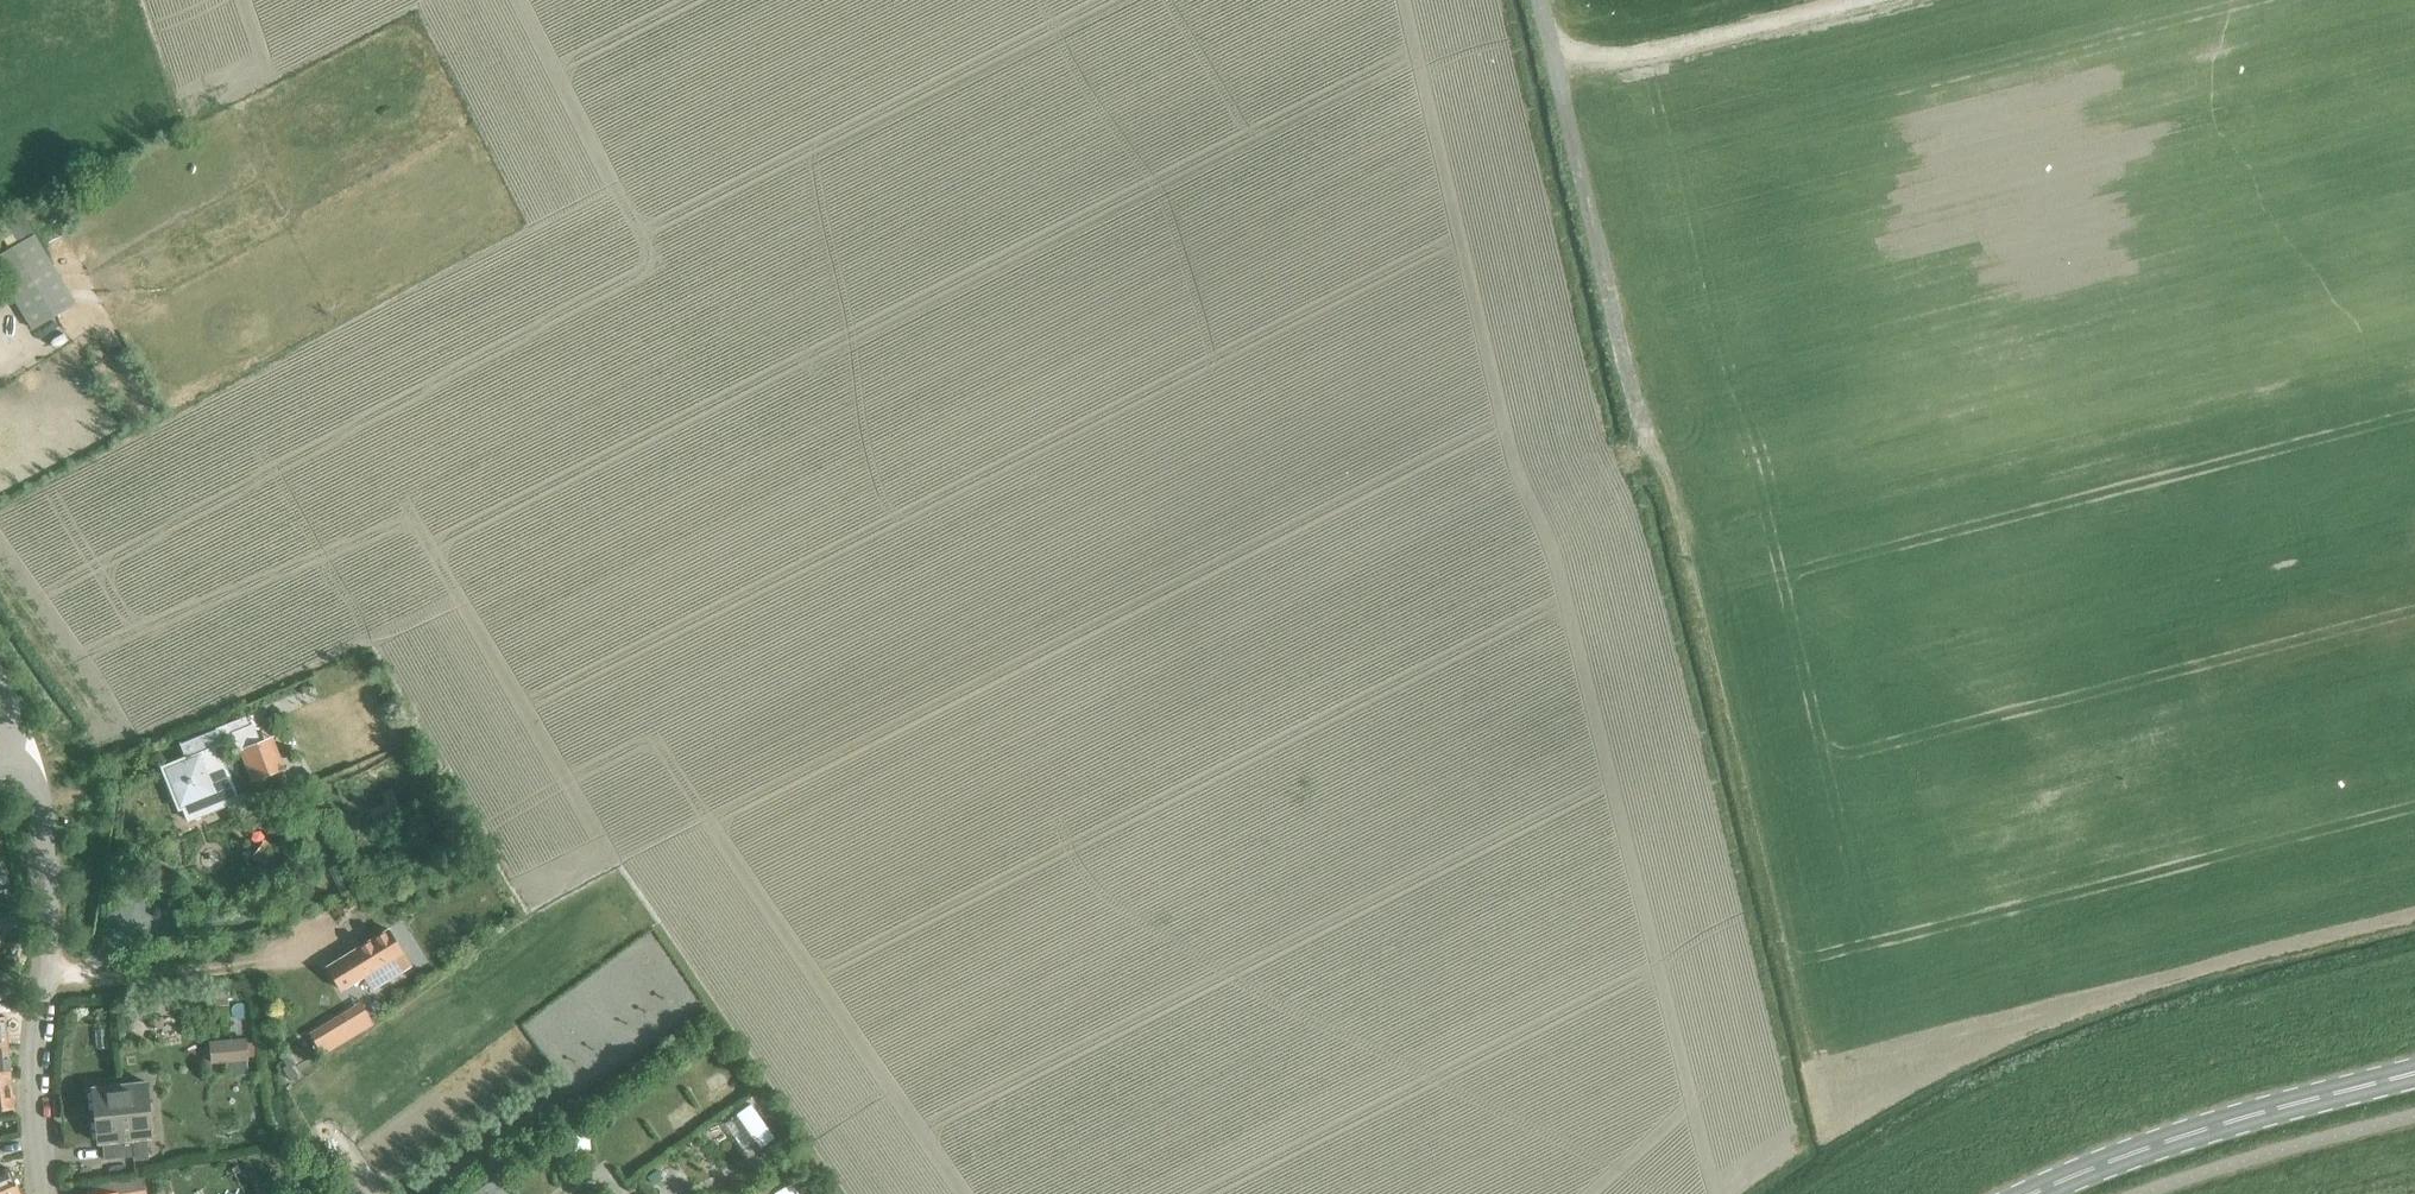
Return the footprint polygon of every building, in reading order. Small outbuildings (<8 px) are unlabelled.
[(0,254),(0,276),(33,327),(74,302),(35,234),(0,254)] [(161,765),(178,807),(216,791),(199,749),(221,740),(215,725),(178,740),(184,755),(161,765)] [(238,750),(251,782),(284,768),(272,737),(238,750)] [(364,974),(372,987),(411,964),(388,928),(328,965),(342,987),(364,974)] [(246,1040),(210,1043),(211,1065),(248,1063),(246,1040)] [(10,1074),(7,1045),(0,1046),(0,1075),(10,1074)] [(13,1108),(10,1074),(0,1075),(0,1109),(13,1108)] [(133,1160),(148,1158),(146,1138),(151,1138),(145,1082),(91,1087),(98,1143),(102,1143),(103,1159),(133,1156),(133,1160)] [(9,1169),(0,1173),(0,1193),(20,1193),(9,1169)] [(110,1182),(84,1185),(86,1193),(112,1193),(110,1182)]
